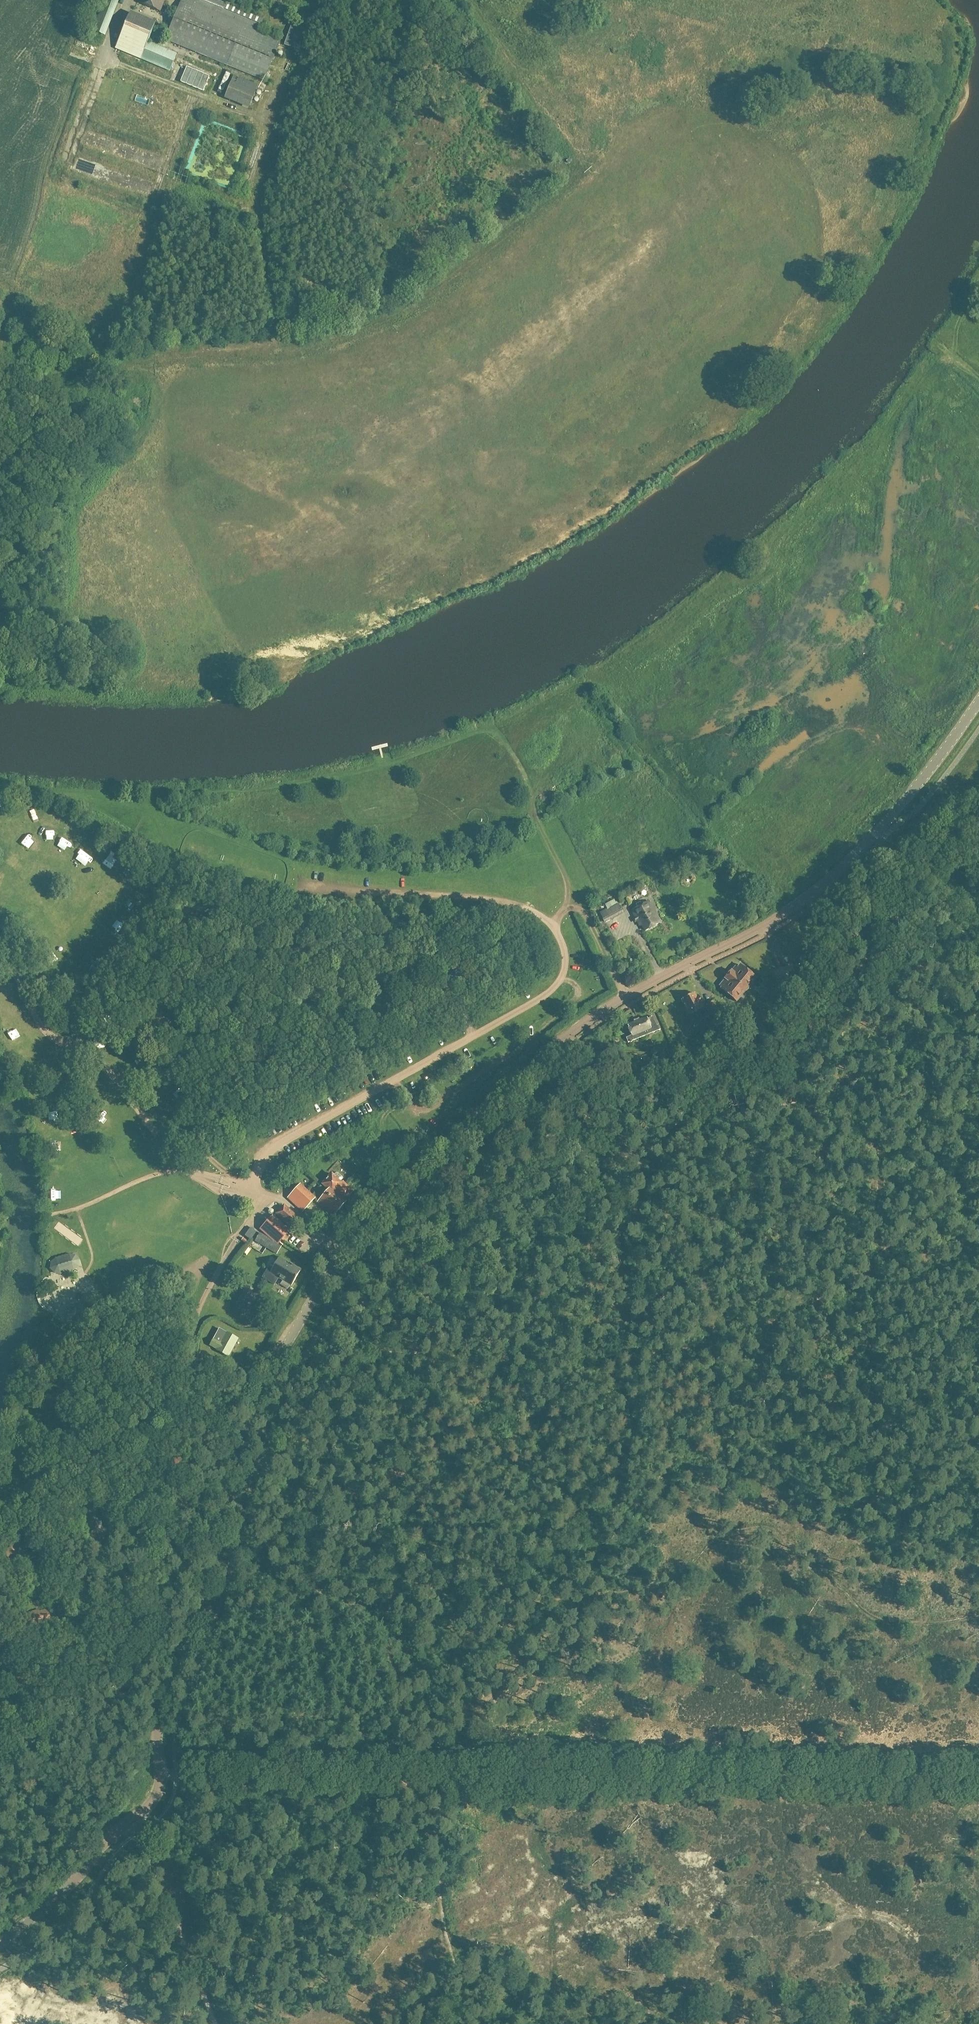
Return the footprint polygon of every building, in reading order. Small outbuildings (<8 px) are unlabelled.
[(115,11),(119,0),(104,0),(102,6),(115,11)] [(138,2),(160,11),(165,0),(139,0),(138,2)] [(185,0),(182,0),(166,39),(264,80),(281,39),(259,30),(263,20),(215,0),(189,0),(188,1),(185,0)] [(156,22),(131,11),(115,49),(170,72),(177,54),(148,42),(156,22)] [(31,825),(40,810),(34,806),(25,821),(31,825)] [(45,826),(61,829),(62,822),(47,818),(45,826)] [(88,838),(88,828),(75,828),(75,838),(88,838)] [(30,834),(22,842),(33,854),(42,846),(30,834)] [(95,845),(89,851),(95,858),(101,852),(95,845)] [(13,852),(6,860),(16,868),(22,861),(13,852)] [(648,901),(632,910),(640,926),(641,925),(644,931),(660,922),(648,901)] [(606,923),(624,913),(618,904),(600,913),(606,923)] [(48,963),(52,970),(59,966),(55,958),(48,963)] [(721,988),(720,989),(737,1002),(756,978),(740,965),(738,968),(736,967),(720,987),(721,988)] [(411,993),(421,987),(413,972),(403,978),(411,993)] [(696,993),(683,999),(685,1002),(683,1003),(689,1016),(696,1012),(700,1021),(712,1015),(713,1017),(720,1014),(714,1001),(706,1004),(707,1005),(705,1006),(700,995),(697,996),(696,993)] [(101,1016),(97,1021),(99,1026),(103,1029),(108,1028),(111,1023),(110,1018),(106,1015),(101,1016)] [(635,1021),(636,1024),(629,1027),(633,1036),(627,1039),(630,1044),(661,1030),(659,1025),(657,1026),(653,1017),(647,1020),(647,1019),(640,1022),(639,1019),(635,1021)] [(15,1034),(9,1037),(14,1047),(19,1044),(15,1034)] [(96,1037),(93,1042),(94,1047),(99,1050),(104,1049),(107,1044),(106,1039),(101,1036),(96,1037)] [(171,1086),(172,1076),(161,1074),(160,1084),(171,1086)] [(429,1084),(424,1086),(427,1095),(432,1093),(429,1084)] [(57,1097),(44,1099),(45,1108),(58,1106),(57,1097)] [(377,1120),(383,1115),(378,1108),(371,1113),(377,1120)] [(343,1183),(340,1181),(343,1178),(343,1177),(338,1172),(336,1173),(334,1175),(332,1174),(321,1186),(327,1191),(318,1202),(334,1216),(346,1203),(344,1201),(353,1191),(344,1182),(343,1183)] [(316,1198),(300,1184),(288,1198),(304,1212),(316,1198)] [(285,1205),(269,1223),(263,1229),(278,1243),(300,1219),(285,1205)] [(247,1236),(252,1239),(257,1232),(252,1229),(247,1236)] [(255,1241),(278,1254),(282,1246),(260,1232),(255,1241)] [(61,1265),(64,1267),(66,1268),(69,1267),(72,1266),(74,1264),(75,1262),(75,1259),(75,1256),(74,1254),(72,1252),(69,1251),(67,1251),(64,1251),(62,1253),(60,1255),(59,1258),(59,1260),(60,1263),(61,1265)] [(279,1278),(283,1280),(281,1284),(288,1288),(290,1284),(293,1286),(302,1270),(281,1257),(273,1270),(268,1267),(262,1277),(275,1285),(279,1278)] [(75,1284),(68,1286),(70,1293),(77,1291),(75,1284)] [(235,1306),(243,1311),(254,1291),(246,1286),(235,1306)] [(150,1299),(146,1302),(141,1306),(142,1307),(140,1309),(146,1316),(148,1314),(150,1316),(158,1309),(150,1299)] [(219,1328),(211,1345),(218,1349),(218,1350),(230,1355),(239,1338),(219,1328)] [(100,1514),(88,1518),(90,1527),(88,1528),(86,1528),(88,1535),(93,1534),(93,1535),(105,1532),(100,1514)] [(3,1558),(10,1555),(12,1564),(22,1560),(17,1545),(2,1551),(3,1558)] [(37,1611),(36,1609),(27,1612),(32,1628),(41,1626),(40,1623),(52,1620),(48,1609),(37,1611)]
